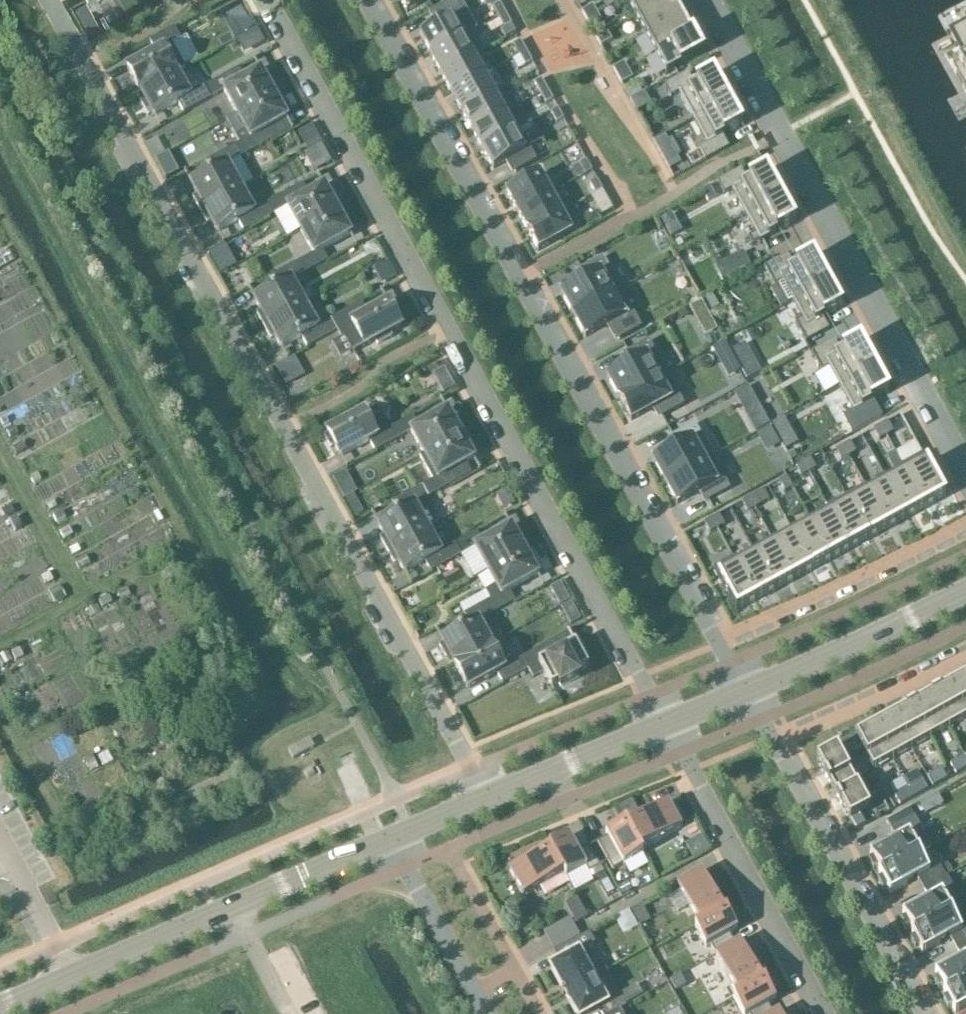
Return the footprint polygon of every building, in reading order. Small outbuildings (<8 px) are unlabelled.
[(407,13),(431,0),(400,0),(407,13)] [(487,6),(492,9),(493,8),(500,4),(498,0),(483,0),(487,6)] [(635,18),(668,0),(625,0),(635,18)] [(635,18),(646,37),(682,17),(673,0),(668,0),(635,18)] [(76,8),(90,33),(101,27),(86,1),(76,8)] [(464,38),(454,20),(462,16),(454,2),(427,17),(434,29),(421,37),(431,56),(464,38)] [(499,19),(506,15),(500,4),(493,8),(499,19)] [(582,12),(587,20),(598,15),(593,6),(582,12)] [(247,9),(235,15),(245,33),(257,26),(247,9)] [(506,15),(499,19),(505,29),(512,26),(506,15)] [(598,15),(587,20),(591,28),(602,22),(598,15)] [(656,56),(693,35),(692,35),(682,17),(646,37),(656,56)] [(950,33),(958,48),(965,43),(965,24),(950,33)] [(257,30),(247,35),(254,49),(265,43),(257,30)] [(186,68),(173,45),(178,42),(172,31),(151,43),(156,54),(127,69),(141,93),(182,71),(186,68)] [(601,47),(612,41),(608,33),(597,39),(601,47)] [(704,55),(693,35),(656,56),(667,76),(704,55)] [(474,57),(464,38),(431,56),(442,75),(474,57)] [(520,57),(527,53),(521,42),(514,46),(520,57)] [(952,69),(956,76),(956,75),(964,91),(965,90),(965,43),(958,48),(965,61),(952,69)] [(527,53),(520,57),(525,67),(533,63),(527,53)] [(442,75),(452,94),(484,76),(474,57),(442,75)] [(613,69),(618,78),(629,71),(624,63),(613,69)] [(180,116),(210,100),(204,89),(195,94),(182,71),(141,93),(137,95),(144,108),(147,106),(154,117),(174,106),(180,116)] [(629,71),(618,78),(621,85),(633,78),(629,71)] [(204,89),(210,100),(224,92),(237,116),(278,93),(271,81),(267,83),(261,72),(240,83),(234,73),(204,89)] [(693,120),(728,101),(714,74),(694,85),(688,74),(665,87),(671,98),(678,94),(693,120)] [(495,95),(484,76),(452,94),(462,113),(495,95)] [(540,95),(547,91),(542,80),(535,84),(540,95)] [(553,101),(547,91),(540,95),(546,105),(553,101)] [(236,147),(242,158),(272,141),(266,131),(287,119),(281,108),(285,106),(278,93),(237,116),(245,130),(235,136),(240,145),(236,147)] [(505,114),(495,95),(462,113),(473,132),(505,114)] [(743,127),(728,101),(693,120),(707,146),(699,150),(706,162),(729,149),(723,138),(743,127)] [(551,114),(557,124),(564,120),(558,110),(551,114)] [(505,114),(473,132),(483,151),(516,133),(505,114)] [(532,124),(516,133),(483,151),(494,170),(510,161),(517,173),(537,162),(524,139),(537,132),(532,124)] [(241,189),(228,166),(242,158),(236,147),(206,163),(212,174),(191,185),(197,197),(193,199),(200,211),(241,189)] [(168,154),(155,161),(165,180),(179,173),(168,154)] [(693,157),(682,163),(687,172),(698,166),(693,157)] [(579,166),(585,176),(592,172),(586,162),(579,166)] [(732,191),(746,217),(781,197),(767,171),(748,182),(742,170),(718,183),(724,195),(732,191)] [(592,172),(585,176),(591,187),(598,183),(592,172)] [(517,213),(551,195),(540,175),(506,194),(510,200),(517,213)] [(298,188),(268,205),(274,216),(288,208),(301,231),(342,209),(335,197),(331,199),(325,188),(304,199),(298,188)] [(200,211),(207,224),(211,222),(217,233),(238,222),(244,232),(274,216),(268,205),(254,213),(241,189),(200,211)] [(596,195),(592,197),(596,205),(607,199),(603,191),(596,195)] [(555,193),(551,195),(517,213),(527,232),(565,211),(555,193)] [(796,224),(781,197),(746,217),(756,236),(749,240),(753,247),(796,224)] [(301,231),(314,255),(300,263),(306,274),(328,262),(322,251),(351,235),(345,224),(349,222),(342,209),(301,231)] [(565,211),(527,232),(539,252),(581,229),(570,209),(565,211)] [(671,215),(661,221),(666,230),(677,224),(671,215)] [(225,246),(209,255),(221,276),(237,267),(225,246)] [(715,269),(723,283),(752,268),(744,253),(715,269)] [(793,302),(828,282),(814,256),(794,267),(788,256),(765,268),(776,288),(783,284),(793,302)] [(574,317),(621,291),(603,258),(581,270),(587,281),(562,295),(574,317)] [(304,305),(291,282),(306,274),(300,263),(270,279),(275,290),(255,301),(261,313),(257,315),(264,327),(304,305)] [(842,309),(828,282),(793,302),(803,321),(796,325),(806,343),(829,331),(823,319),(842,309)] [(611,325),(619,340),(641,328),(621,291),(574,317),(586,339),(611,325)] [(701,302),(689,309),(696,321),(708,314),(701,302)] [(362,304),(332,321),(338,332),(341,330),(355,354),(376,342),(378,346),(393,338),(391,334),(402,328),(388,303),(368,315),(362,304)] [(308,348),(338,332),(332,321),(317,329),(304,305),(264,327),(271,340),(275,338),(281,349),(302,338),(308,348)] [(608,378),(620,400),(667,374),(649,342),(627,354),(633,365),(608,378)] [(839,387),(875,368),(860,342),(841,352),(835,342),(812,354),(822,373),(830,369),(839,387)] [(724,344),(712,351),(719,363),(731,356),(724,344)] [(295,361),(278,370),(288,388),(305,379),(295,361)] [(889,394),(875,368),(839,387),(854,414),(889,394)] [(667,374),(620,400),(632,422),(657,408),(663,419),(685,407),(667,374)] [(413,418),(391,430),(397,440),(411,433),(424,456),(465,434),(458,421),(454,423),(448,412),(419,428),(413,418)] [(375,452),(397,440),(391,430),(388,432),(383,423),(372,428),(364,413),(353,419),(351,415),(336,423),(338,427),(327,433),(328,435),(324,437),(331,449),(334,447),(341,458),(370,442),(375,452)] [(783,420),(772,426),(778,437),(789,431),(783,420)] [(888,423),(881,427),(887,437),(894,433),(888,423)] [(653,462),(665,484),(713,458),(712,457),(708,459),(697,439),(701,437),(695,425),(673,437),(679,448),(653,462)] [(881,427),(874,431),(880,441),(887,437),(881,427)] [(771,430),(758,437),(768,454),(780,447),(771,430)] [(437,480),(423,488),(429,498),(451,486),(445,476),(474,460),(468,449),(472,447),(465,434),(424,456),(437,480)] [(850,444),(843,447),(849,458),(856,454),(850,444)] [(843,447),(836,451),(842,462),(849,458),(843,447)] [(922,455),(902,466),(926,509),(946,498),(922,455)] [(713,458),(665,484),(677,506),(703,492),(708,502),(731,490),(713,458)] [(810,460),(803,463),(809,474),(816,470),(810,460)] [(803,463),(796,468),(802,478),(809,474),(803,463)] [(885,476),(884,476),(907,519),(926,509),(902,466),(893,471),(898,479),(889,484),(885,476)] [(866,486),(865,487),(888,529),(907,519),(884,476),(875,481),(879,490),(870,495),(866,486)] [(787,478),(780,482),(786,493),(793,489),(787,478)] [(352,484),(339,491),(344,500),(345,500),(353,495),(357,493),(352,484)] [(865,487),(846,497),(870,540),(888,529),(865,487)] [(425,500),(429,498),(423,488),(393,504),(399,515),(378,526),(384,537),(380,539),(387,552),(428,530),(420,515),(430,509),(425,500)] [(507,491),(496,497),(504,511),(515,505),(507,491)] [(353,495),(345,500),(350,509),(358,504),(353,495)] [(756,495),(749,499),(755,510),(762,506),(756,495)] [(846,497),(827,507),(851,550),(870,540),(846,497)] [(749,499),(742,503),(748,514),(755,510),(749,499)] [(831,516),(813,526),(832,560),(851,550),(827,507),(826,508),(831,516)] [(719,516),(712,520),(718,530),(725,526),(719,516)] [(712,520),(705,524),(711,534),(718,530),(712,520)] [(793,532),(792,532),(813,571),(832,560),(813,526),(795,536),(793,532)] [(455,546),(461,556),(475,549),(488,572),(529,550),(522,537),(518,539),(512,528),(483,544),(477,533),(455,546)] [(461,556),(455,546),(441,553),(428,530),(387,552),(394,565),(398,563),(404,574),(425,562),(431,573),(461,556)] [(792,532),(773,542),(794,581),(813,571),(792,532)] [(773,542),(754,553),(776,591),(794,581),(773,542)] [(77,546),(69,549),(73,556),(80,552),(77,546)] [(487,603),(491,611),(493,614),(515,602),(509,592),(538,576),(532,565),(535,563),(529,550),(488,572),(496,587),(486,593),(490,601),(487,603)] [(734,558),(733,559),(757,602),(776,591),(754,553),(753,553),(756,558),(739,567),(734,558)] [(86,558),(75,563),(80,571),(90,566),(86,558)] [(733,559),(714,570),(737,613),(757,602),(733,559)] [(50,574),(42,578),(47,586),(54,581),(50,574)] [(560,584),(550,590),(560,607),(570,601),(560,584)] [(59,588),(51,592),(57,603),(65,599),(59,588)] [(491,646),(478,622),(493,614),(491,611),(487,603),(465,615),(471,626),(442,642),(455,666),(491,646)] [(571,603),(561,609),(571,626),(581,621),(571,603)] [(79,614),(68,620),(75,634),(86,628),(79,614)] [(525,672),(528,670),(533,679),(544,673),(552,689),(559,685),(561,688),(579,679),(577,675),(589,668),(582,656),(586,654),(579,642),(554,655),(549,645),(519,661),(525,672)] [(510,655),(499,660),(491,646),(455,666),(468,690),(497,674),(503,684),(525,672),(519,661),(515,663),(510,655)] [(965,716),(965,680),(951,688),(965,716)] [(949,729),(965,720),(965,716),(951,688),(932,698),(949,729)] [(913,708),(930,740),(949,729),(932,698),(913,708)] [(895,719),(912,750),(930,740),(913,708),(895,719)] [(876,729),(893,760),(912,750),(895,719),(876,729)] [(862,749),(873,771),(893,760),(876,729),(843,747),(849,757),(862,749)] [(293,762),(314,750),(309,742),(289,753),(293,762)] [(837,750),(817,761),(834,792),(854,781),(837,750)] [(964,757),(950,765),(956,775),(965,770),(965,761),(964,757)] [(933,788),(947,780),(941,770),(927,778),(933,788)] [(922,780),(907,788),(913,799),(928,791),(922,780)] [(854,781),(834,792),(855,831),(865,826),(860,816),(870,811),(854,781)] [(913,799),(907,788),(894,796),(900,806),(913,799)] [(636,798),(628,803),(633,812),(641,807),(636,798)] [(641,851),(682,828),(668,803),(627,826),(643,855),(644,855),(641,851)] [(897,841),(870,855),(880,874),(879,875),(879,876),(920,853),(930,848),(919,828),(913,818),(909,810),(886,822),(897,841)] [(619,858),(623,866),(643,855),(627,826),(626,824),(607,835),(609,838),(594,846),(604,866),(619,858)] [(570,836),(550,847),(568,879),(586,868),(589,874),(604,866),(594,846),(580,854),(570,836)] [(567,879),(568,879),(550,847),(550,848),(551,850),(510,872),(524,897),(564,875),(567,879)] [(920,853),(879,876),(890,895),(918,879),(924,890),(946,878),(940,868),(930,873),(919,854),(920,854),(920,853)] [(603,873),(596,877),(601,885),(607,881),(603,873)] [(696,875),(677,885),(699,926),(695,928),(695,929),(727,912),(726,911),(724,912),(708,882),(702,885),(696,875)] [(906,921),(902,923),(906,931),(910,929),(913,934),(912,934),(912,935),(953,913),(963,907),(964,907),(948,877),(946,878),(924,890),(930,900),(902,915),(906,921)] [(628,883),(618,889),(623,897),(632,891),(628,883)] [(630,912),(639,928),(650,922),(642,905),(630,912)] [(911,942),(915,950),(919,948),(923,954),(951,939),(956,950),(965,944),(965,914),(963,907),(953,913),(912,935),(915,940),(911,942)] [(727,912),(695,929),(706,949),(710,946),(716,956),(735,946),(730,936),(738,932),(727,912)] [(555,952),(581,938),(571,919),(544,933),(555,952)] [(562,963),(551,969),(564,993),(562,994),(563,995),(601,974),(600,974),(588,950),(596,946),(590,935),(556,953),(562,963)] [(934,982),(940,991),(943,989),(945,993),(944,994),(945,994),(965,983),(965,944),(956,950),(962,959),(935,974),(938,980),(934,982)] [(735,946),(716,956),(738,997),(765,982),(765,981),(763,982),(746,952),(740,955),(735,946)] [(563,995),(563,997),(566,995),(576,1013),(588,1013),(610,1002),(601,985),(611,980),(606,971),(600,974),(601,974),(563,995)] [(734,999),(742,1013),(773,1013),(768,1006),(776,1002),(765,982),(738,997),(734,999)] [(944,1001),(948,1010),(952,1008),(955,1013),(965,1008),(965,983),(945,994),(947,999),(944,1001)] [(639,988),(621,998),(626,1007),(644,998),(639,988)]
